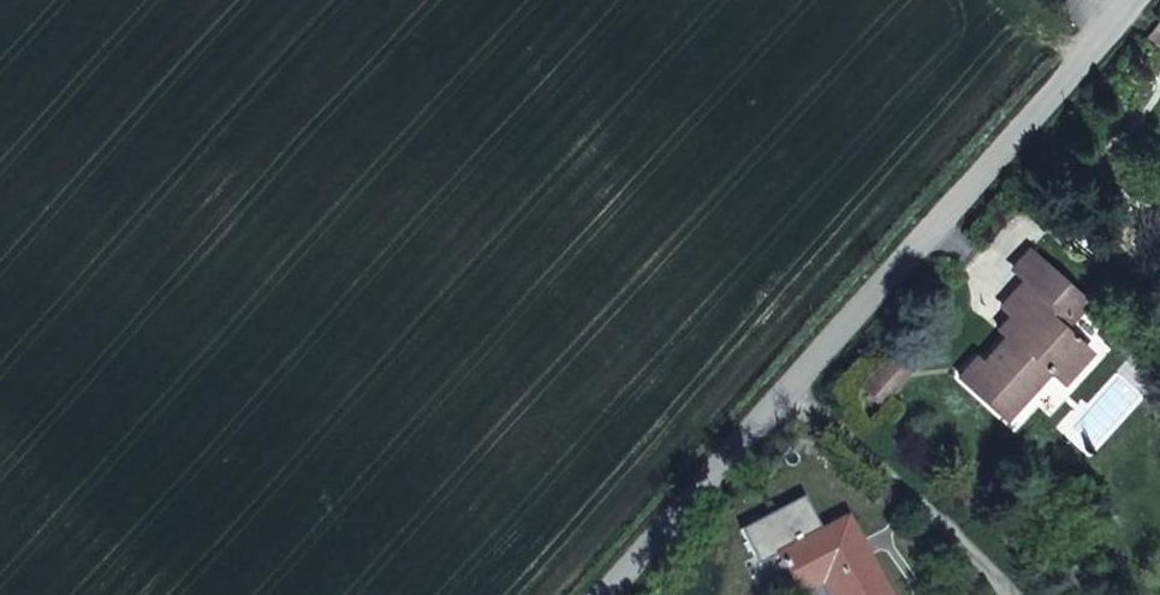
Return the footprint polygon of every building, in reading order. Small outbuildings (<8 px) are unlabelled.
[(1070,320),(1049,301),(1065,283),(1031,252),(1014,270),(1026,281),(1003,307),(1013,316),(1020,323),(1009,336),(983,365),(977,359),(960,376),(1006,418),(1048,370),(1055,377),(1082,347),(1062,328),(1070,320)] [(1086,302),(1065,283),(1049,301),(1070,320),(1086,302)] [(1020,323),(1013,316),(1001,330),(1009,336),(1020,323)] [(1062,383),(1089,353),(1082,347),(1055,377),(1062,383)] [(781,554),(800,592),(823,580),(830,594),(887,594),(847,519),(781,554)]
